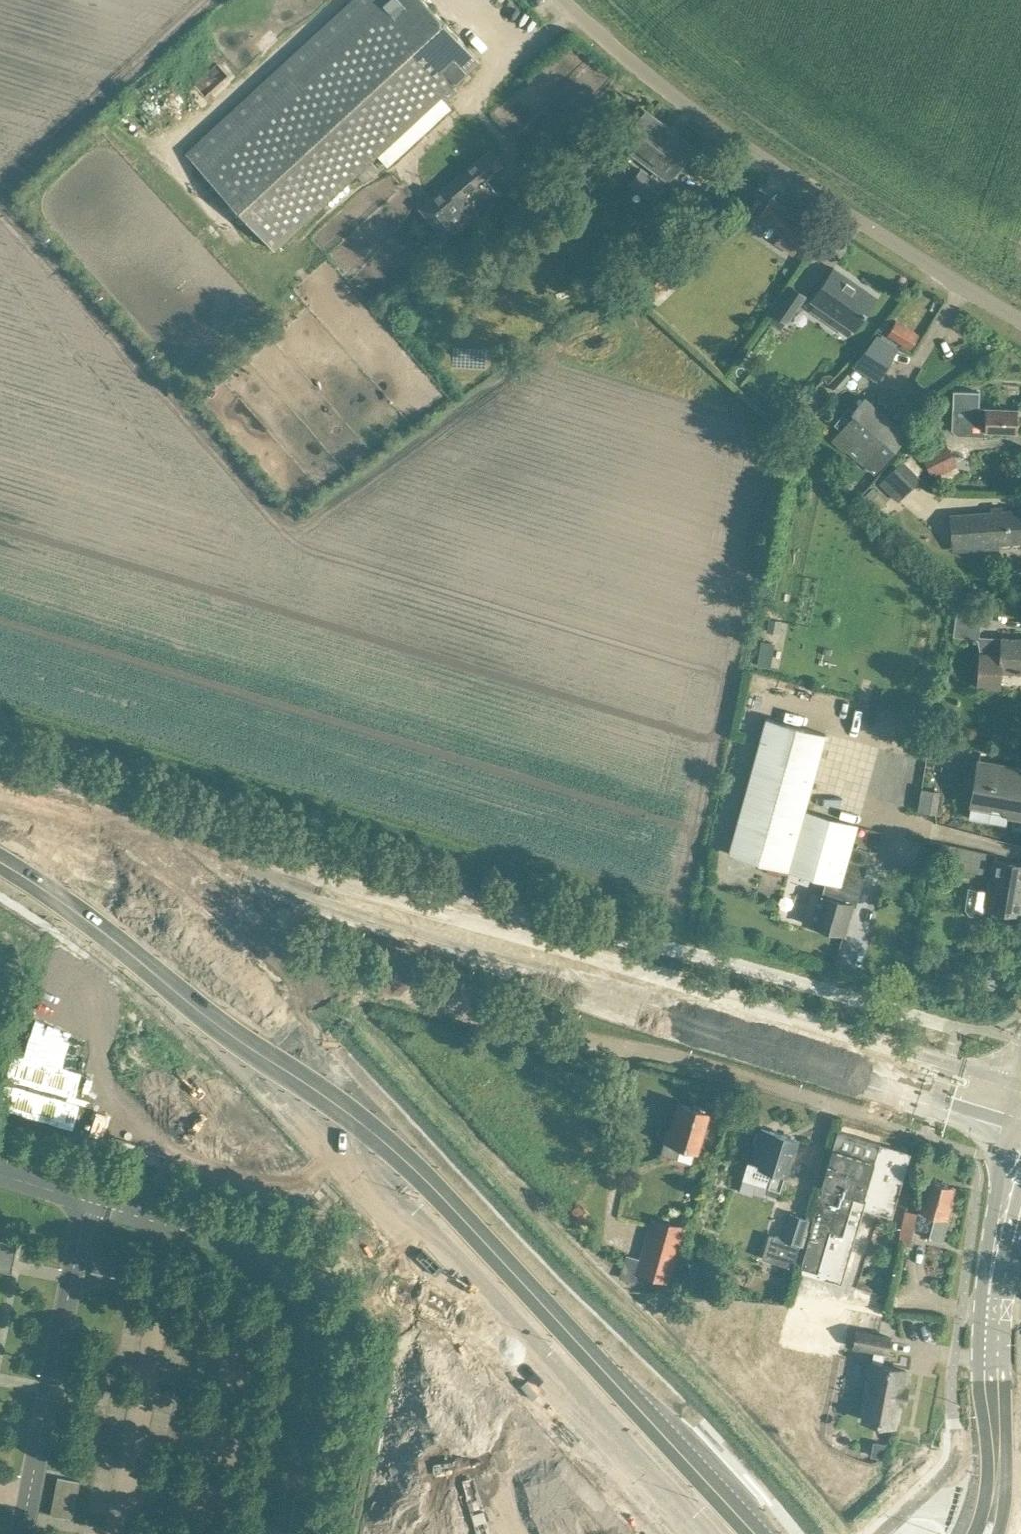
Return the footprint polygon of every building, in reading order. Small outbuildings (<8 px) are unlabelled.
[(186,153),(274,248),(479,59),(425,0),(352,0),(186,153)] [(653,172),(652,174),(641,166),(640,167),(640,168),(628,184),(651,201),(692,148),(670,130),(671,128),(668,125),(667,128),(646,112),(634,128),(623,142),(645,158),(642,163),(653,172)] [(491,151),(440,191),(468,226),(487,211),(502,197),(492,187),(485,177),(501,163),(491,151)] [(468,226),(440,191),(420,207),(438,230),(429,237),(439,249),(468,226)] [(834,268),(823,284),(811,300),(854,329),(876,297),(834,268)] [(773,313),(786,323),(805,295),(792,286),(773,313)] [(888,333),(910,347),(919,334),(896,320),(888,333)] [(877,335),(853,365),(878,380),(897,348),(877,335)] [(985,430),(997,430),(1017,431),(1018,409),(979,408),(979,392),(953,391),(953,408),(958,408),(958,423),(985,424),(985,430)] [(868,466),(868,467),(874,472),(906,433),(905,432),(902,436),(875,412),(877,409),(866,399),(865,398),(853,412),(848,408),(835,423),(842,429),(833,439),(845,449),(854,439),(881,462),(874,470),(868,466)] [(805,402),(800,408),(808,414),(813,408),(805,402)] [(921,452),(932,477),(957,466),(945,441),(921,452)] [(901,458),(879,483),(898,500),(921,475),(901,458)] [(999,542),(1020,541),(1020,510),(953,515),(955,541),(998,537),(999,542)] [(951,610),(948,634),(980,638),(983,609),(959,606),(959,611),(951,610)] [(980,686),(1000,687),(1001,671),(1020,672),(1020,638),(1003,637),(1002,653),(981,651),(979,686),(980,686)] [(827,734),(769,719),(731,852),(788,868),(804,810),(806,810),(827,734)] [(1004,766),(978,762),(971,803),(1009,809),(1008,814),(1020,816),(1020,769),(1004,766)] [(921,788),(918,811),(937,814),(940,791),(921,788)] [(857,825),(806,810),(788,868),(827,879),(822,895),(812,892),(803,921),(844,933),(852,905),(854,905),(870,851),(851,846),(857,825)] [(978,916),(987,909),(1020,914),(1020,913),(1020,864),(995,860),(990,890),(968,886),(965,909),(969,914),(978,916)] [(668,1130),(661,1153),(692,1163),(698,1143),(702,1144),(706,1131),(702,1129),(707,1112),(679,1103),(671,1131),(668,1130)] [(748,1161),(743,1179),(769,1187),(780,1191),(796,1138),(761,1128),(761,1130),(758,1129),(753,1143),(756,1144),(756,1146),(765,1148),(760,1165),(748,1161)] [(929,1238),(942,1242),(952,1206),(948,1205),(954,1186),(929,1179),(924,1198),(920,1211),(935,1215),(929,1238)] [(769,1187),(767,1193),(778,1197),(780,1191),(769,1187)] [(905,1210),(899,1244),(911,1248),(917,1213),(905,1210)] [(793,1267),(808,1219),(790,1214),(783,1239),(769,1235),(762,1258),(793,1267)] [(690,1228),(653,1217),(636,1274),(670,1286),(690,1228)] [(12,1272),(18,1242),(0,1239),(0,1270),(12,1272)] [(802,1310),(799,1325),(841,1333),(844,1318),(802,1310)] [(867,1390),(864,1411),(862,1419),(895,1425),(900,1403),(904,1404),(907,1387),(903,1386),(906,1370),(882,1366),(885,1352),(886,1352),(889,1336),(858,1330),(855,1346),(874,1350),(872,1364),(870,1363),(865,1389),(867,1390)] [(886,1440),(873,1438),(870,1453),(883,1455),(886,1440)] [(51,1515),(73,1519),(80,1481),(58,1476),(51,1515)]
